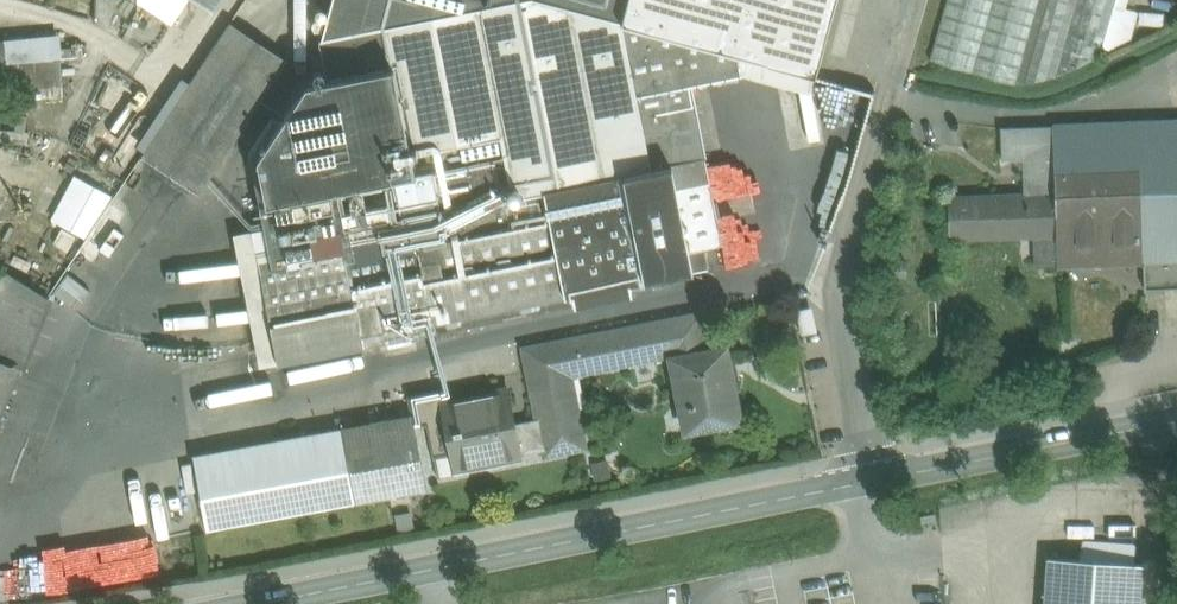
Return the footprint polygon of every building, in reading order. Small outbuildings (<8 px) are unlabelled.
[(95,20),(96,21),(96,20),(124,35),(138,9),(137,4),(136,0),(96,0),(95,20)] [(213,9),(219,0),(199,0),(213,9)] [(621,21),(542,0),(519,0),(322,40),(330,80),(395,66),(419,177),(396,181),(400,203),(353,212),(337,216),(253,232),(279,363),(575,305),(575,306),(633,294),(631,283),(709,268),(703,243),(722,240),(705,156),(651,167),(636,95),(635,95),(621,21)] [(322,40),(519,0),(333,0),(322,40)] [(621,21),(623,22),(629,0),(542,0),(621,21)] [(815,75),(835,0),(629,0),(623,22),(738,53),(739,54),(815,75)] [(930,60),(1015,85),(1055,77),(1100,56),(1116,0),(948,0),(930,60)] [(165,18),(137,4),(138,9),(124,35),(149,49),(165,18)] [(230,21),(141,156),(198,194),(288,59),(230,21)] [(623,22),(621,21),(635,95),(636,95),(691,84),(742,74),(739,54),(738,53),(623,22)] [(54,59),(61,59),(59,38),(53,39),(54,59)] [(6,64),(54,61),(54,59),(53,39),(0,43),(0,64),(6,64)] [(811,92),(815,75),(739,54),(742,74),(811,92)] [(54,61),(6,64),(6,76),(8,88),(63,85),(61,59),(54,59),(54,61)] [(268,202),(396,181),(419,177),(395,66),(330,80),(310,84),(260,158),(268,202)] [(4,99),(2,116),(33,119),(34,102),(4,99)] [(1052,126),(1054,180),(1137,176),(1141,266),(1142,290),(1176,288),(1176,121),(1052,126)] [(1025,195),(949,198),(951,239),(1036,236),(1036,238),(1057,238),(1054,180),(1052,126),(1001,128),(1003,160),(1024,160),(1025,195)] [(1058,270),(1141,266),(1137,176),(1054,180),(1057,238),(1058,266),(1058,270)] [(84,185),(57,227),(82,244),(110,201),(84,185)] [(279,363),(253,232),(235,236),(260,367),(279,363)] [(1037,267),(1058,266),(1057,238),(1036,238),(1037,267)] [(4,270),(0,279),(0,358),(12,363),(20,366),(48,296),(4,270)] [(68,275),(53,292),(74,310),(89,293),(68,275)] [(701,313),(525,348),(539,418),(539,419),(577,411),(570,375),(677,353),(678,357),(709,351),(701,313)] [(709,351),(678,357),(687,405),(694,404),(699,426),(692,428),(692,429),(740,420),(726,347),(709,351)] [(0,358),(0,395),(12,363),(0,358)] [(446,387),(408,395),(412,415),(413,415),(416,427),(427,425),(452,420),(449,402),(446,387)] [(510,390),(449,402),(452,420),(427,425),(434,458),(438,477),(461,472),(460,464),(502,455),(503,458),(545,450),(546,454),(584,446),(577,411),(539,419),(539,418),(516,423),(510,390)] [(412,415),(344,428),(357,501),(427,488),(416,427),(413,415),(412,415)] [(344,428),(194,455),(208,529),(357,501),(344,428)] [(42,485),(53,454),(30,446),(19,478),(42,485)] [(99,582),(160,574),(155,536),(169,534),(167,515),(182,513),(175,460),(101,469),(106,516),(109,516),(112,542),(95,544),(99,582)] [(608,460),(593,462),(595,479),(611,477),(608,460)] [(411,512),(397,515),(400,533),(415,530),(411,512)] [(1048,557),(1045,603),(1139,603),(1142,564),(1048,557)]
